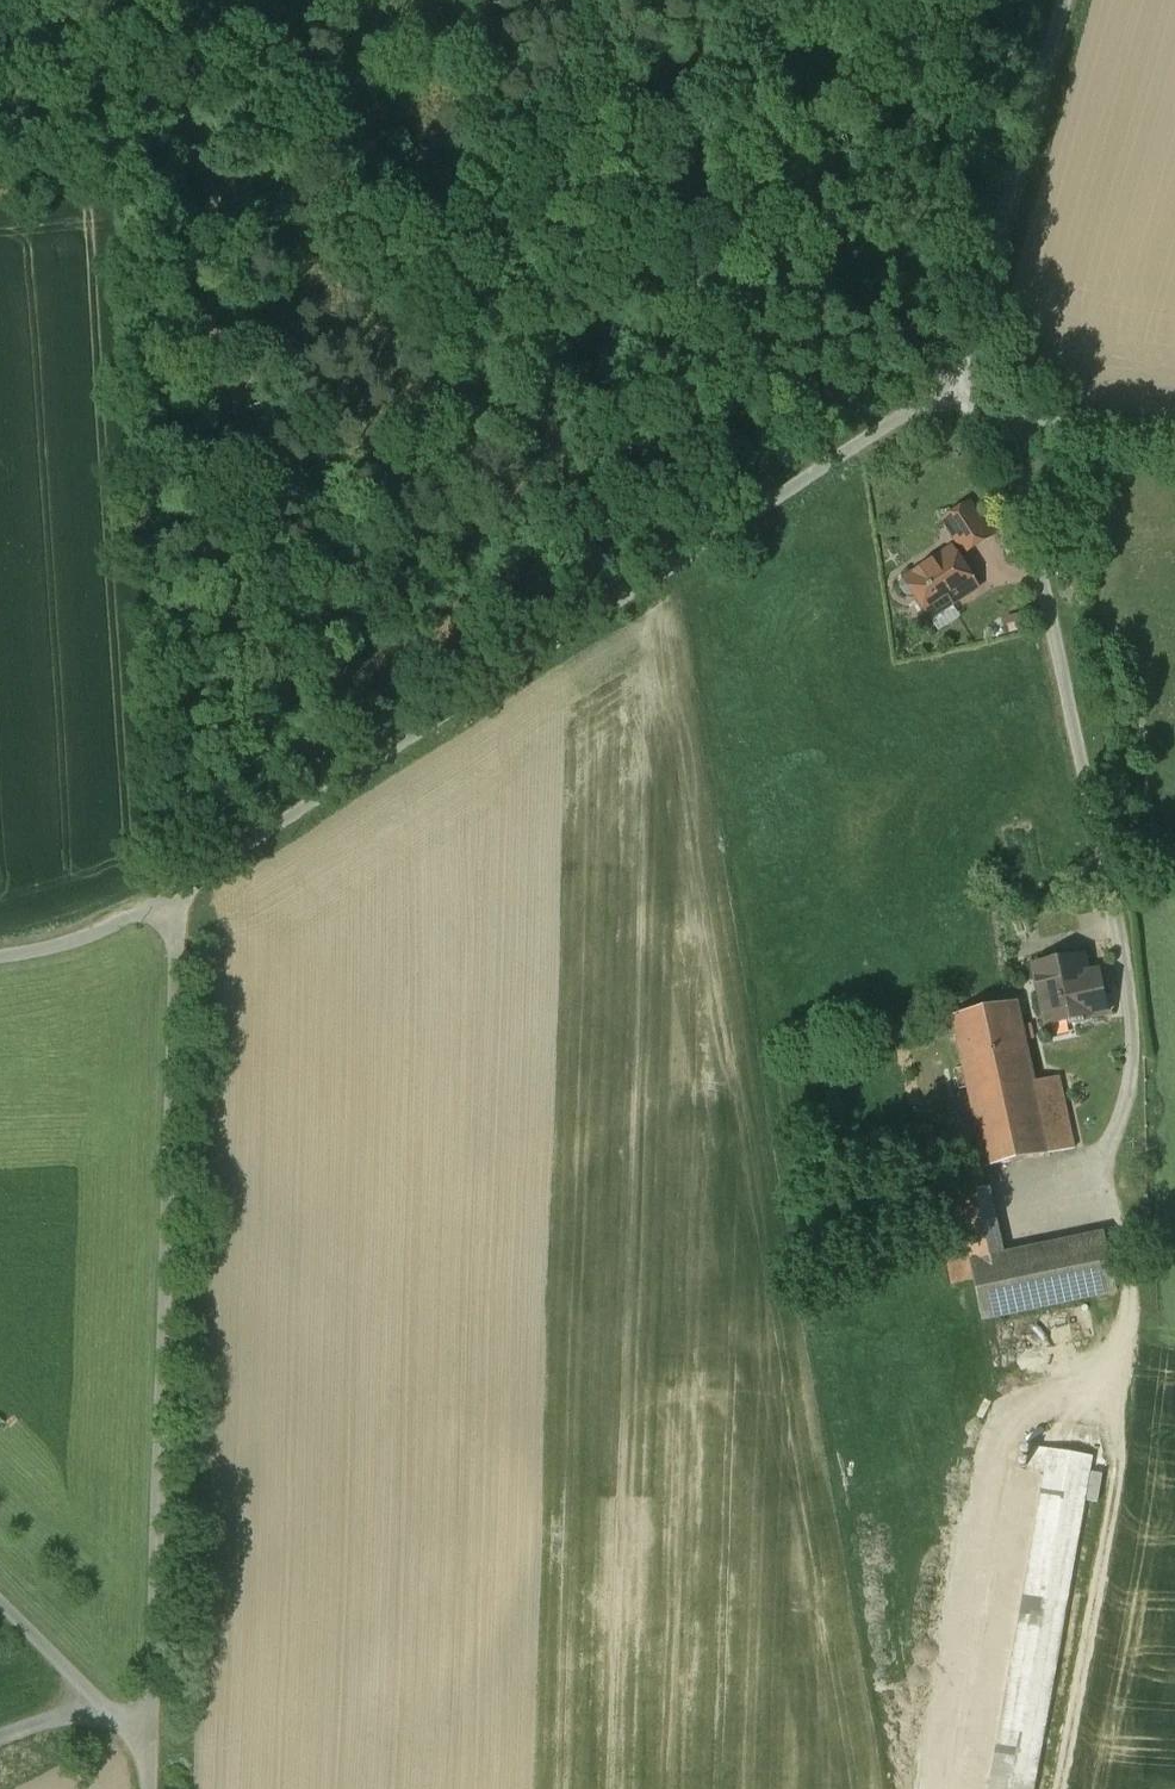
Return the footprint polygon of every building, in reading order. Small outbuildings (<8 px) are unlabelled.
[(972,506),(946,522),(966,554),(992,537),(972,506)] [(953,551),(905,581),(903,588),(907,595),(914,597),(917,594),(933,619),(978,590),(953,551)] [(1084,956),(1035,967),(1048,1027),(1109,1014),(1100,973),(1088,976),(1084,956)] [(1019,1003),(954,1018),(987,1169),(1076,1150),(1061,1078),(1037,1083),(1019,1003)] [(1118,1291),(1107,1236),(1007,1257),(993,1190),(937,1202),(950,1263),(955,1285),(976,1281),(984,1320),(1118,1291)] [(1051,1451),(993,1782),(1034,1788),(1035,1788),(1094,1459),(1051,1451)]
